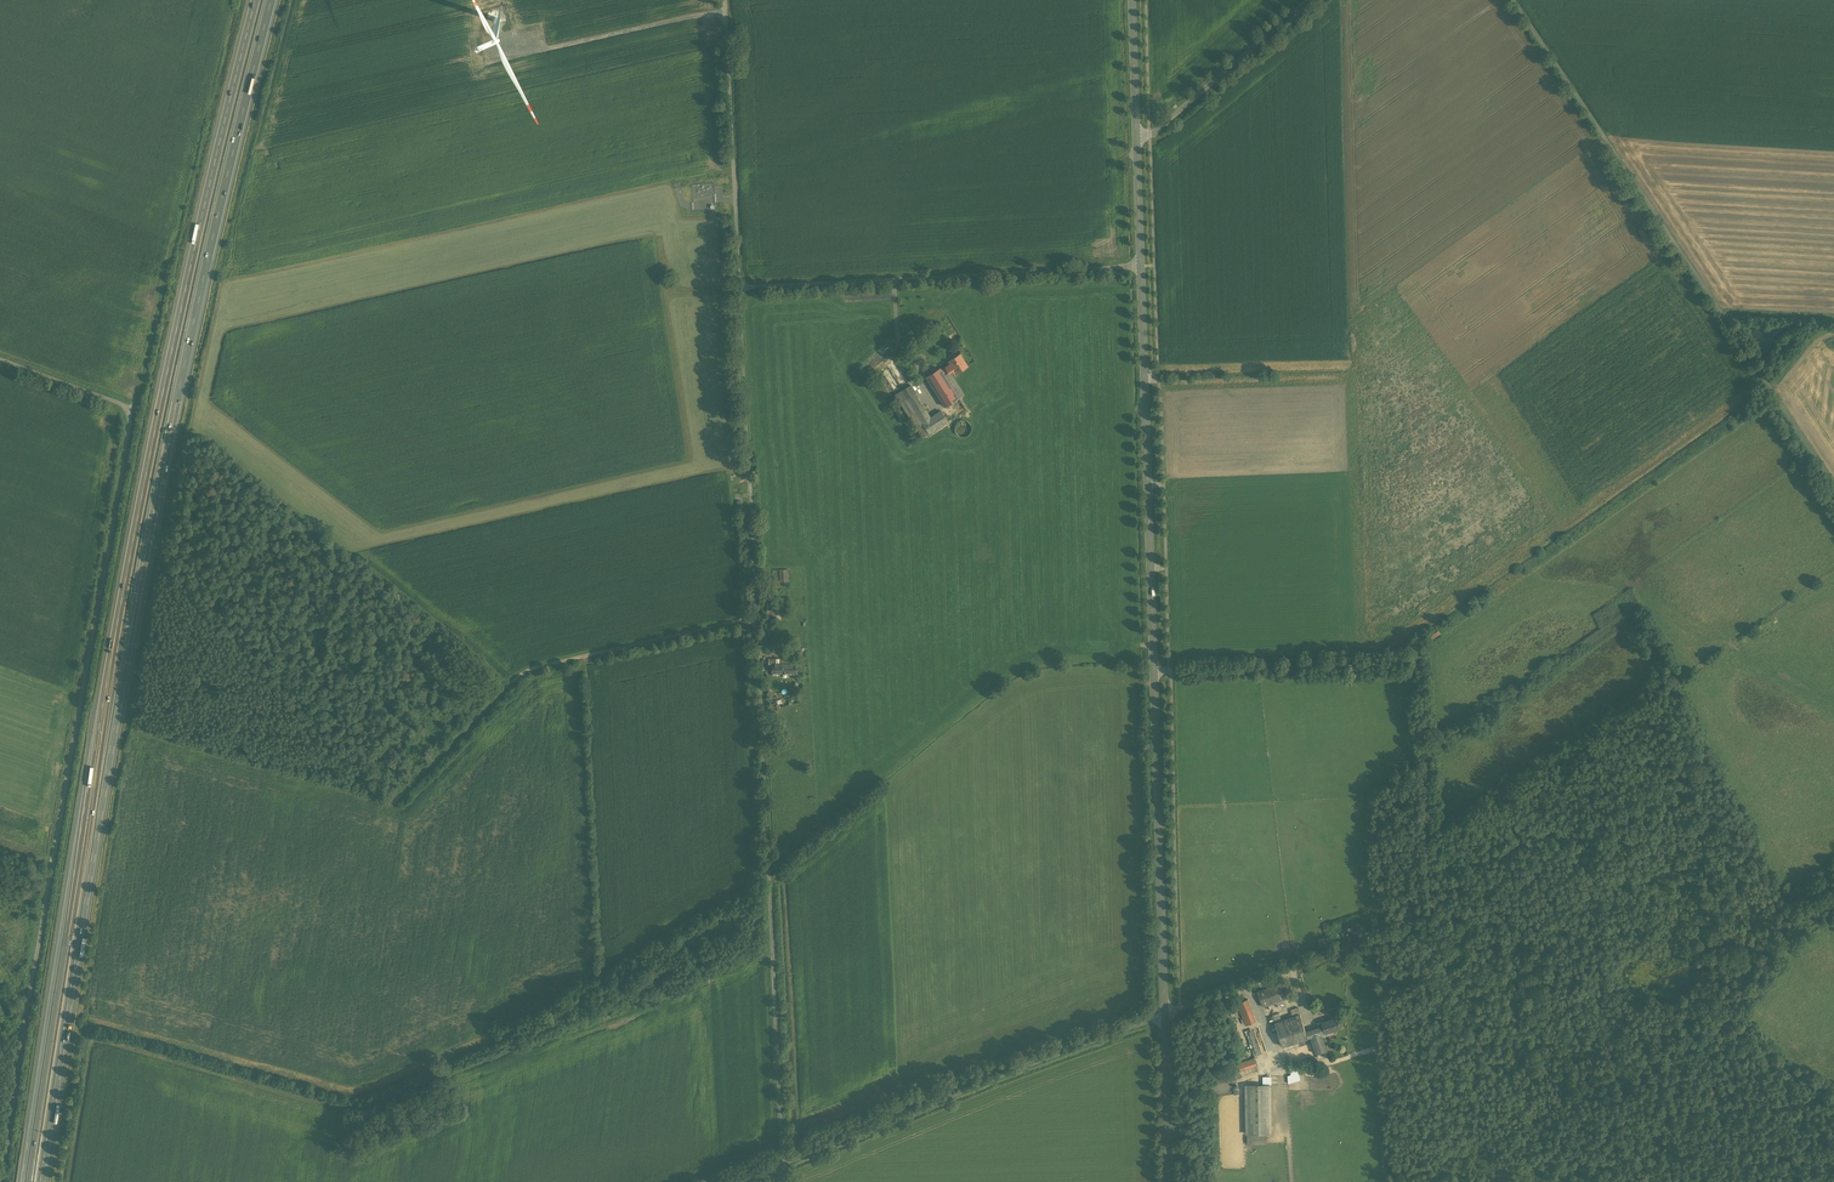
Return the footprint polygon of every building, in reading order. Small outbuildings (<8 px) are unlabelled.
[(1642,228),(1637,231),(1647,245),(1652,242),(1642,228)] [(967,365),(960,354),(949,360),(949,361),(946,362),(948,365),(941,370),(944,375),(954,369),(955,370),(959,368),(960,370),(967,365)] [(940,368),(926,376),(945,406),(958,398),(944,375),(941,370),(940,368)] [(933,415),(912,382),(895,393),(924,437),(951,420),(943,409),(933,415)] [(958,421),(957,422),(957,423),(956,424),(955,425),(955,426),(955,427),(955,428),(955,429),(955,430),(955,431),(956,432),(956,433),(957,434),(958,435),(959,435),(960,436),(961,436),(962,436),(963,437),(964,437),(965,436),(966,436),(967,435),(968,435),(969,434),(970,433),(970,432),(971,431),(971,430),(971,429),(971,428),(971,427),(971,426),(971,425),(970,424),(969,423),(969,422),(968,421),(967,421),(966,420),(965,420),(964,420),(962,420),(961,420),(960,420),(959,421),(958,421)] [(1428,632),(1433,639),(1441,633),(1436,627),(1428,632)] [(796,659),(769,659),(769,663),(773,663),(772,675),(778,675),(778,672),(791,672),(795,675),(798,674),(797,670),(796,670),(796,659)] [(1289,980),(1259,990),(1265,1007),(1295,996),(1289,980)] [(1246,1025),(1257,1020),(1249,999),(1238,1003),(1246,1025)] [(1300,1013),(1276,1022),(1284,1046),(1309,1037),(1306,1030),(1300,1013)] [(1338,1015),(1324,1019),(1325,1024),(1328,1033),(1342,1028),(1338,1015)] [(1318,1054),(1329,1050),(1324,1035),(1328,1033),(1325,1024),(1306,1030),(1309,1037),(1312,1036),(1318,1054)] [(1239,1063),(1241,1071),(1258,1066),(1255,1057),(1239,1063)] [(1289,1075),(1291,1083),(1302,1080),(1297,1063),(1289,1066),(1291,1075),(1289,1075)] [(1272,1085),(1246,1085),(1246,1134),(1273,1134),(1272,1085)] [(1266,1135),(1247,1135),(1247,1144),(1267,1144),(1266,1135)]
